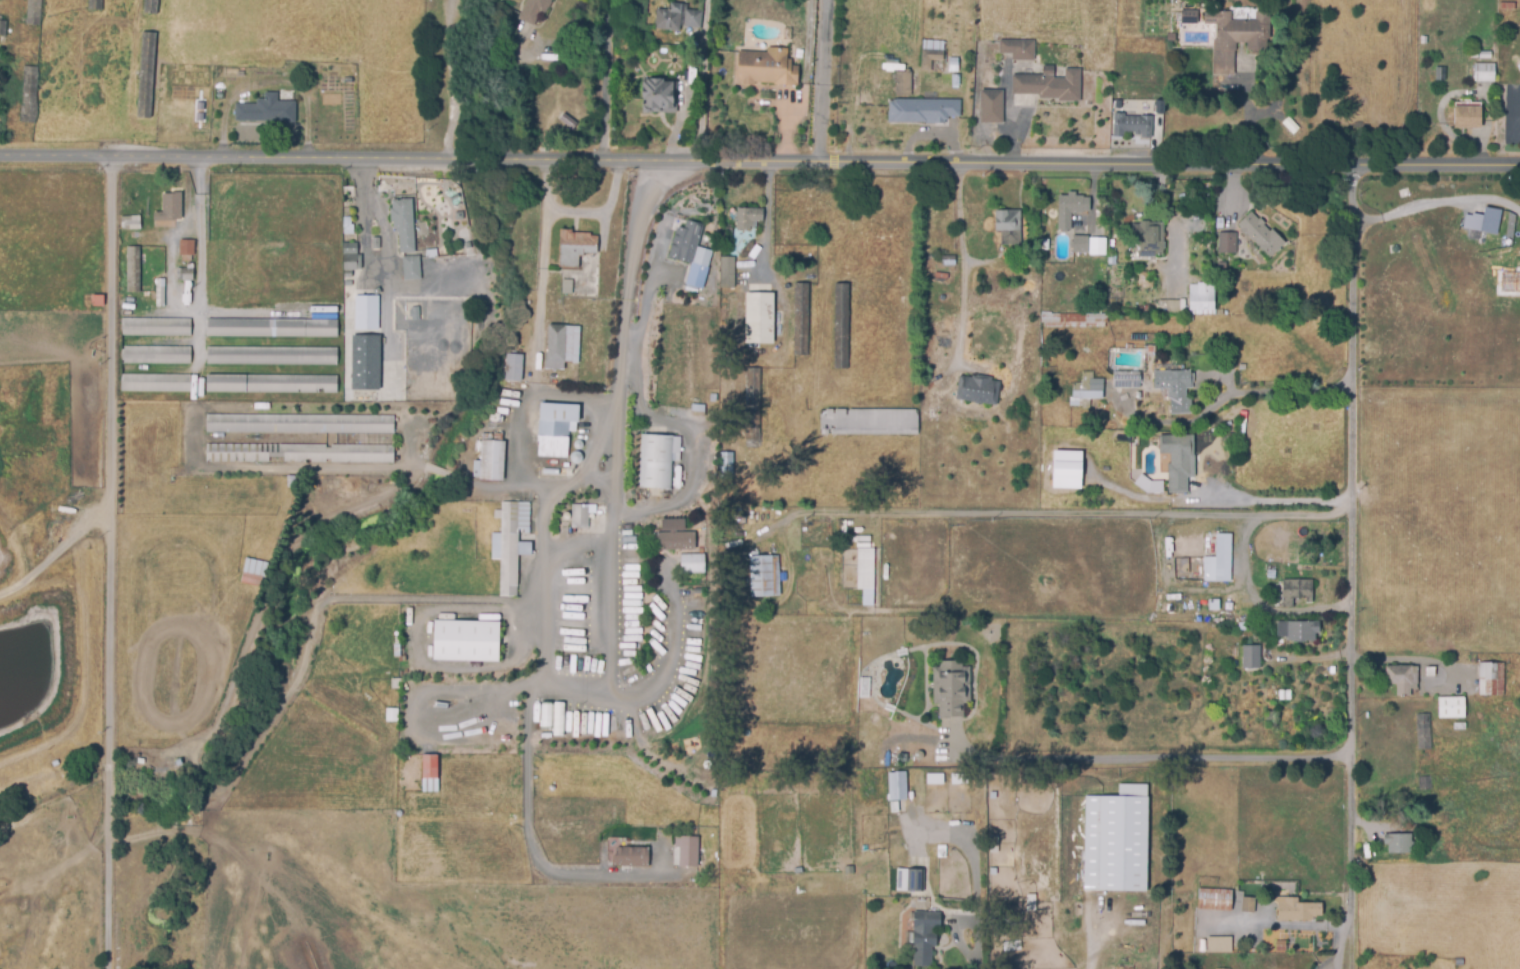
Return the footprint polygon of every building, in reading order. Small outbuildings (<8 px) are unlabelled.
[(26,25),(27,0),(41,0),(40,25),(26,25)] [(87,8),(87,0),(102,0),(102,8),(87,8)] [(143,15),(144,0),(158,0),(157,15),(143,15)] [(518,17),(526,0),(553,0),(548,11),(542,8),(534,26),(518,17)] [(656,29),(657,3),(688,5),(687,9),(701,10),(700,26),(681,25),(680,30),(656,29)] [(1197,23),(1182,22),(1182,10),(1197,10),(1197,23)] [(1234,73),(1213,72),(1213,40),(1216,40),(1217,23),(1205,23),(1205,11),(1230,12),(1230,19),(1255,19),(1255,12),(1269,12),(1269,37),(1267,37),(1267,50),(1248,50),(1248,42),(1236,42),(1235,50),(1234,50),(1234,73)] [(142,32),(155,33),(151,119),(137,119),(142,32)] [(1034,59),(1013,59),(1013,53),(1000,53),(1000,40),(1034,41),(1034,59)] [(628,46),(641,46),(641,56),(627,56),(628,46)] [(767,52),(767,48),(788,49),(788,59),(792,60),(792,66),(799,66),(798,87),(774,86),(774,84),(755,83),(755,85),(743,85),(743,82),(737,82),(738,51),(767,52)] [(921,70),(922,50),(944,51),(944,60),(931,59),(931,70),(921,70)] [(1493,80),(1474,80),(1474,78),(1467,78),(1467,65),(1473,65),(1473,63),(1494,64),(1493,80)] [(23,66),(37,68),(33,124),(19,123),(23,66)] [(1080,101),(1059,101),(1059,98),(1040,97),(1040,94),(1013,94),(1013,75),(1044,75),(1044,66),(1053,67),(1053,78),(1066,78),(1066,69),(1080,69),(1080,101)] [(918,73),(917,96),(896,96),(896,73),(918,73)] [(673,80),(672,106),(676,106),(676,113),(640,112),(641,80),(645,80),(645,76),(663,77),(663,80),(673,80)] [(1003,89),(1003,122),(981,122),(981,89),(1003,89)] [(234,122),(234,105),(256,105),(256,100),(264,100),(264,93),(277,93),(277,102),(294,102),(295,123),(278,124),(277,121),(234,122)] [(1164,100),(1164,111),(1154,111),(1154,99),(1164,100)] [(894,102),(935,101),(935,100),(960,100),(960,116),(948,116),(948,120),(935,120),(935,122),(894,122),(894,102)] [(1115,100),(1122,100),(1122,108),(1114,108),(1115,100)] [(1455,127),(1454,106),(1479,106),(1480,127),(1455,127)] [(1113,135),(1113,112),(1125,112),(1125,115),(1146,115),(1146,113),(1158,113),(1157,135),(1135,134),(1135,130),(1124,130),(1124,135),(1113,135)] [(575,123),(562,113),(557,119),(571,129),(575,123)] [(1294,134),(1285,125),(1290,121),(1299,129),(1294,134)] [(161,193),(182,192),(182,223),(153,223),(153,214),(161,214),(161,193)] [(1072,228),(1059,228),(1059,195),(1068,195),(1068,192),(1075,192),(1075,195),(1082,195),(1082,196),(1090,196),(1090,210),(1084,210),(1084,213),(1071,213),(1072,228)] [(391,201),(411,199),(416,246),(413,247),(414,253),(399,254),(397,232),(393,232),(392,222),(389,223),(388,210),(391,210),(391,201)] [(995,209),(1013,210),(1013,205),(1019,206),(1019,209),(1021,209),(1021,244),(1000,243),(1000,230),(995,230),(995,209)] [(1462,229),(1497,233),(1500,209),(1482,207),(1481,215),(1464,213),(1462,229)] [(763,209),(763,223),(757,223),(756,239),(749,239),(748,254),(727,253),(728,208),(763,209)] [(1270,256),(1266,253),(1265,254),(1238,224),(1252,211),(1259,219),(1261,217),(1265,222),(1264,224),(1270,230),(1272,228),(1285,242),(1270,256)] [(120,217),(139,217),(139,230),(120,230),(120,217)] [(343,218),(353,217),(353,235),(344,235),(343,218)] [(1138,256),(1138,248),(1139,248),(1139,234),(1132,234),(1132,224),(1139,224),(1139,220),(1148,220),(1149,222),(1162,222),(1163,240),(1163,254),(1156,254),(1156,256),(1138,256)] [(704,225),(698,247),(713,251),(707,270),(666,259),(675,226),(684,228),(686,221),(704,225)] [(558,230),(572,230),(572,233),(597,234),(596,254),(581,254),(581,256),(579,256),(579,267),(558,267),(558,230)] [(1236,252),(1219,252),(1219,232),(1236,232),(1236,252)] [(1086,251),(1074,250),(1075,237),(1087,238),(1086,251)] [(1096,252),(1088,252),(1089,237),(1097,237),(1096,252)] [(371,238),(381,238),(381,251),(371,251),(371,238)] [(179,241),(194,241),(194,257),(178,257),(179,241)] [(342,242),(355,241),(357,271),(343,271),(342,242)] [(125,292),(138,292),(139,247),(125,247),(125,292)] [(425,251),(436,250),(437,258),(426,259),(425,251)] [(402,258),(419,256),(420,278),(404,279),(402,258)] [(955,256),(955,265),(941,265),(941,256),(955,256)] [(735,257),(734,278),(721,278),(722,257),(735,257)] [(175,270),(192,269),(192,281),(175,281),(175,270)] [(155,279),(164,279),(163,308),(155,308),(155,279)] [(563,280),(572,279),(572,296),(562,296),(563,280)] [(808,284),(807,357),(794,357),(795,283),(808,284)] [(849,284),(848,370),(834,370),(835,284),(849,284)] [(1214,313),(1189,313),(1189,284),(1214,284),(1214,313)] [(774,292),(773,344),(744,343),(745,292),(749,292),(749,285),(771,286),(771,292),(774,292)] [(88,297),(102,296),(102,308),(89,308),(88,297)] [(354,298),(380,297),(379,391),(372,391),(372,396),(360,396),(361,391),(348,391),(349,336),(354,336),(354,298)] [(1178,313),(1159,312),(1159,300),(1179,300),(1178,313)] [(1104,327),(1044,326),(1044,322),(1042,322),(1042,313),(1106,314),(1106,322),(1104,322),(1104,327)] [(337,337),(206,338),(206,319),(336,319),(337,337)] [(121,320),(190,321),(189,338),(120,337),(121,320)] [(547,326),(577,326),(576,363),(565,362),(565,371),(543,371),(544,355),(547,355),(547,326)] [(119,347),(190,349),(190,366),(119,365),(119,347)] [(206,349),(336,349),(336,366),(207,366),(206,349)] [(520,353),(520,381),(504,381),(504,353),(520,353)] [(760,368),(760,450),(746,450),(746,369),(760,368)] [(1171,412),(1170,388),(1155,388),(1155,371),(1192,370),(1192,387),(1187,387),(1187,398),(1191,398),(1191,412),(1171,412)] [(1140,387),(1112,387),(1112,372),(1140,371),(1140,387)] [(1102,398),(1101,378),(1091,379),(1091,372),(1080,372),(1080,383),(1069,383),(1070,406),(1078,406),(1078,399),(1102,398)] [(958,376),(970,377),(970,374),(991,377),(991,380),(1000,381),(997,404),(956,400),(958,376)] [(119,392),(120,376),(190,376),(190,392),(119,392)] [(206,376),(336,376),(336,395),(206,394),(206,376)] [(539,404),(579,406),(578,428),(568,428),(567,472),(538,472),(538,458),(529,458),(529,436),(538,437),(539,404)] [(820,409),(919,409),(918,435),(819,435),(820,409)] [(206,415),(394,417),(394,434),(204,433),(206,415)] [(673,435),(670,489),(638,488),(641,433),(673,435)] [(1169,491),(1169,463),(1171,463),(1171,453),(1160,453),(1160,435),(1193,435),(1193,456),(1190,457),(1191,476),(1188,476),(1188,491),(1169,491)] [(480,441),(504,442),(503,482),(479,482),(480,441)] [(205,446),(394,447),(393,463),(205,461),(205,446)] [(1051,488),(1079,488),(1080,451),(1051,450),(1051,488)] [(501,503),(532,504),(531,535),(519,534),(517,597),(500,596),(501,561),(489,561),(490,535),(501,535),(502,520),(493,520),(493,512),(501,512),(501,503)] [(572,507),(588,507),(588,530),(572,530),(572,507)] [(694,533),(694,549),(657,549),(657,533),(694,533)] [(1230,580),(1204,580),(1204,556),(1216,557),(1217,534),(1231,534),(1230,580)] [(874,548),(873,606),(862,605),(862,590),(857,589),(857,548),(874,548)] [(679,572),(702,573),(703,554),(680,553),(679,572)] [(749,556),(779,555),(781,596),(749,598),(749,556)] [(240,584),(242,574),(264,577),(262,588),(240,584)] [(1292,606),(1284,606),(1284,579),(1312,579),(1312,601),(1305,601),(1305,598),(1292,598),(1292,606)] [(1210,609),(1210,599),(1219,599),(1219,609),(1210,609)] [(1315,639),(1287,640),(1287,636),(1278,636),(1278,621),(1319,621),(1319,632),(1315,632),(1315,639)] [(434,622),(499,624),(498,663),(432,661),(434,622)] [(1260,667),(1244,666),(1244,646),(1260,646),(1260,667)] [(933,667),(935,667),(934,660),(962,659),(962,665),(970,665),(970,704),(960,704),(960,709),(963,709),(963,718),(939,718),(939,704),(933,704),(933,667)] [(1503,694),(1479,694),(1480,662),(1504,663),(1503,694)] [(1411,695),(1397,694),(1397,685),(1386,684),(1386,665),(1418,666),(1417,688),(1411,688),(1411,695)] [(1434,676),(1427,675),(1428,665),(1435,666),(1434,676)] [(390,680),(400,680),(400,690),(390,690),(390,680)] [(1440,717),(1439,697),(1464,696),(1465,716),(1440,717)] [(386,710),(397,710),(397,722),(386,722),(386,710)] [(1276,712),(1276,728),(1265,728),(1265,712),(1276,712)] [(1418,748),(1417,715),(1429,714),(1430,747),(1418,748)] [(421,757),(437,756),(437,780),(422,781),(421,757)] [(906,771),(906,799),(888,800),(888,771),(906,771)] [(1419,788),(1419,776),(1431,776),(1432,788),(1419,788)] [(1146,892),(1083,891),(1085,795),(1119,795),(1119,783),(1148,784),(1146,892)] [(1388,853),(1388,844),(1386,844),(1385,834),(1411,833),(1412,852),(1388,853)] [(672,866),(697,866),(698,837),(673,836),(672,866)] [(648,847),(613,846),(612,866),(648,867),(648,847)] [(921,869),(921,891),(896,890),(896,868),(921,869)] [(1231,910),(1199,908),(1200,888),(1232,890),(1231,910)] [(1254,911),(1242,910),(1244,897),(1255,899),(1254,911)] [(1313,921),(1279,919),(1279,901),(1286,902),(1286,898),(1299,898),(1299,901),(1322,902),(1321,915),(1316,915),(1315,916),(1313,916),(1313,921)] [(931,966),(912,966),(913,912),(941,913),(940,929),(932,929),(932,932),(936,932),(936,947),(932,947),(931,966)] [(1208,952),(1208,937),(1231,936),(1231,951),(1208,952)] [(1277,951),(1277,941),(1285,940),(1286,951),(1277,951)]
